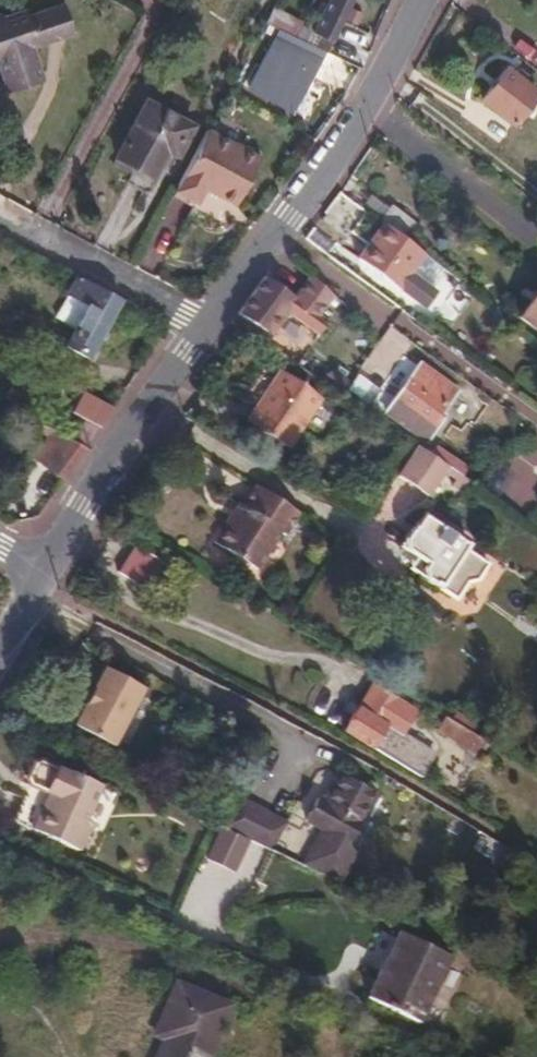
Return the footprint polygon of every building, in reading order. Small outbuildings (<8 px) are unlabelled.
[(351,0),(332,0),(327,10),(342,17),(351,0)] [(0,12),(0,58),(1,59),(11,92),(47,82),(36,48),(79,36),(70,6),(33,17),(32,11),(10,17),(0,12)] [(295,36),(303,21),(276,6),(267,24),(283,31),(295,36)] [(295,108),(328,51),(327,50),(315,45),(295,36),(283,31),(252,84),(295,108)] [(322,31),(315,45),(327,50),(334,36),(322,31)] [(484,98),(515,122),(536,94),(536,88),(510,66),(484,98)] [(148,101),(118,156),(154,175),(167,149),(180,154),(196,125),(148,101)] [(210,129),(177,190),(199,202),(208,187),(238,203),(262,157),(210,129)] [(344,198),(312,241),(329,253),(361,210),(344,198)] [(383,222),(386,224),(404,238),(416,221),(395,205),(383,222)] [(413,273),(427,254),(404,238),(386,224),(361,259),(427,306),(438,291),(413,273)] [(297,298),(275,283),(265,277),(241,313),(271,333),(288,312),(322,335),(332,322),(321,314),(334,297),(314,275),(297,298)] [(122,300),(99,288),(77,277),(56,315),(78,327),(68,345),(90,357),(122,300)] [(523,316),(536,327),(536,298),(523,316)] [(368,362),(350,389),(371,403),(389,376),(368,362)] [(423,364),(390,413),(428,439),(444,415),(442,412),(457,388),(423,364)] [(282,373),(249,422),(291,450),(324,400),(282,373)] [(102,426),(114,407),(85,392),(73,410),(102,426)] [(67,478),(89,447),(57,431),(38,459),(67,478)] [(431,445),(426,451),(449,467),(459,474),(464,467),(431,445)] [(426,451),(419,447),(399,477),(429,496),(447,470),(449,467),(426,451)] [(449,467),(447,470),(458,479),(461,476),(459,474),(449,467)] [(466,493),(472,483),(461,476),(458,479),(454,485),(466,493)] [(301,514),(257,486),(244,506),(235,521),(230,518),(214,544),(257,571),(280,534),(286,536),(301,514)] [(239,504),(230,518),(235,521),(244,506),(239,504)] [(431,569),(424,580),(453,599),(465,583),(475,582),(487,565),(462,548),(466,542),(423,515),(415,528),(411,526),(397,547),(420,562),(431,569)] [(165,561),(139,545),(122,572),(149,588),(165,561)] [(412,572),(424,580),(431,569),(420,562),(412,572)] [(99,692),(111,669),(105,667),(93,689),(99,692)] [(148,688),(111,669),(99,692),(80,728),(118,747),(148,688)] [(417,710),(375,686),(347,733),(375,749),(377,747),(423,775),(436,753),(404,733),(417,710)] [(482,756),(490,743),(447,717),(439,730),(482,756)] [(45,806),(35,829),(80,850),(91,827),(85,824),(103,786),(66,769),(65,772),(57,768),(47,791),(55,795),(49,807),(45,806)] [(329,798),(324,796),(309,823),(326,832),(308,867),(340,882),(355,853),(348,843),(376,789),(341,772),(329,798)] [(287,823),(238,800),(225,827),(274,850),(287,823)] [(449,954),(399,930),(366,997),(417,1022),(449,954)] [(157,1056),(207,1056),(230,1003),(177,981),(156,1034),(165,1038),(157,1056)]
